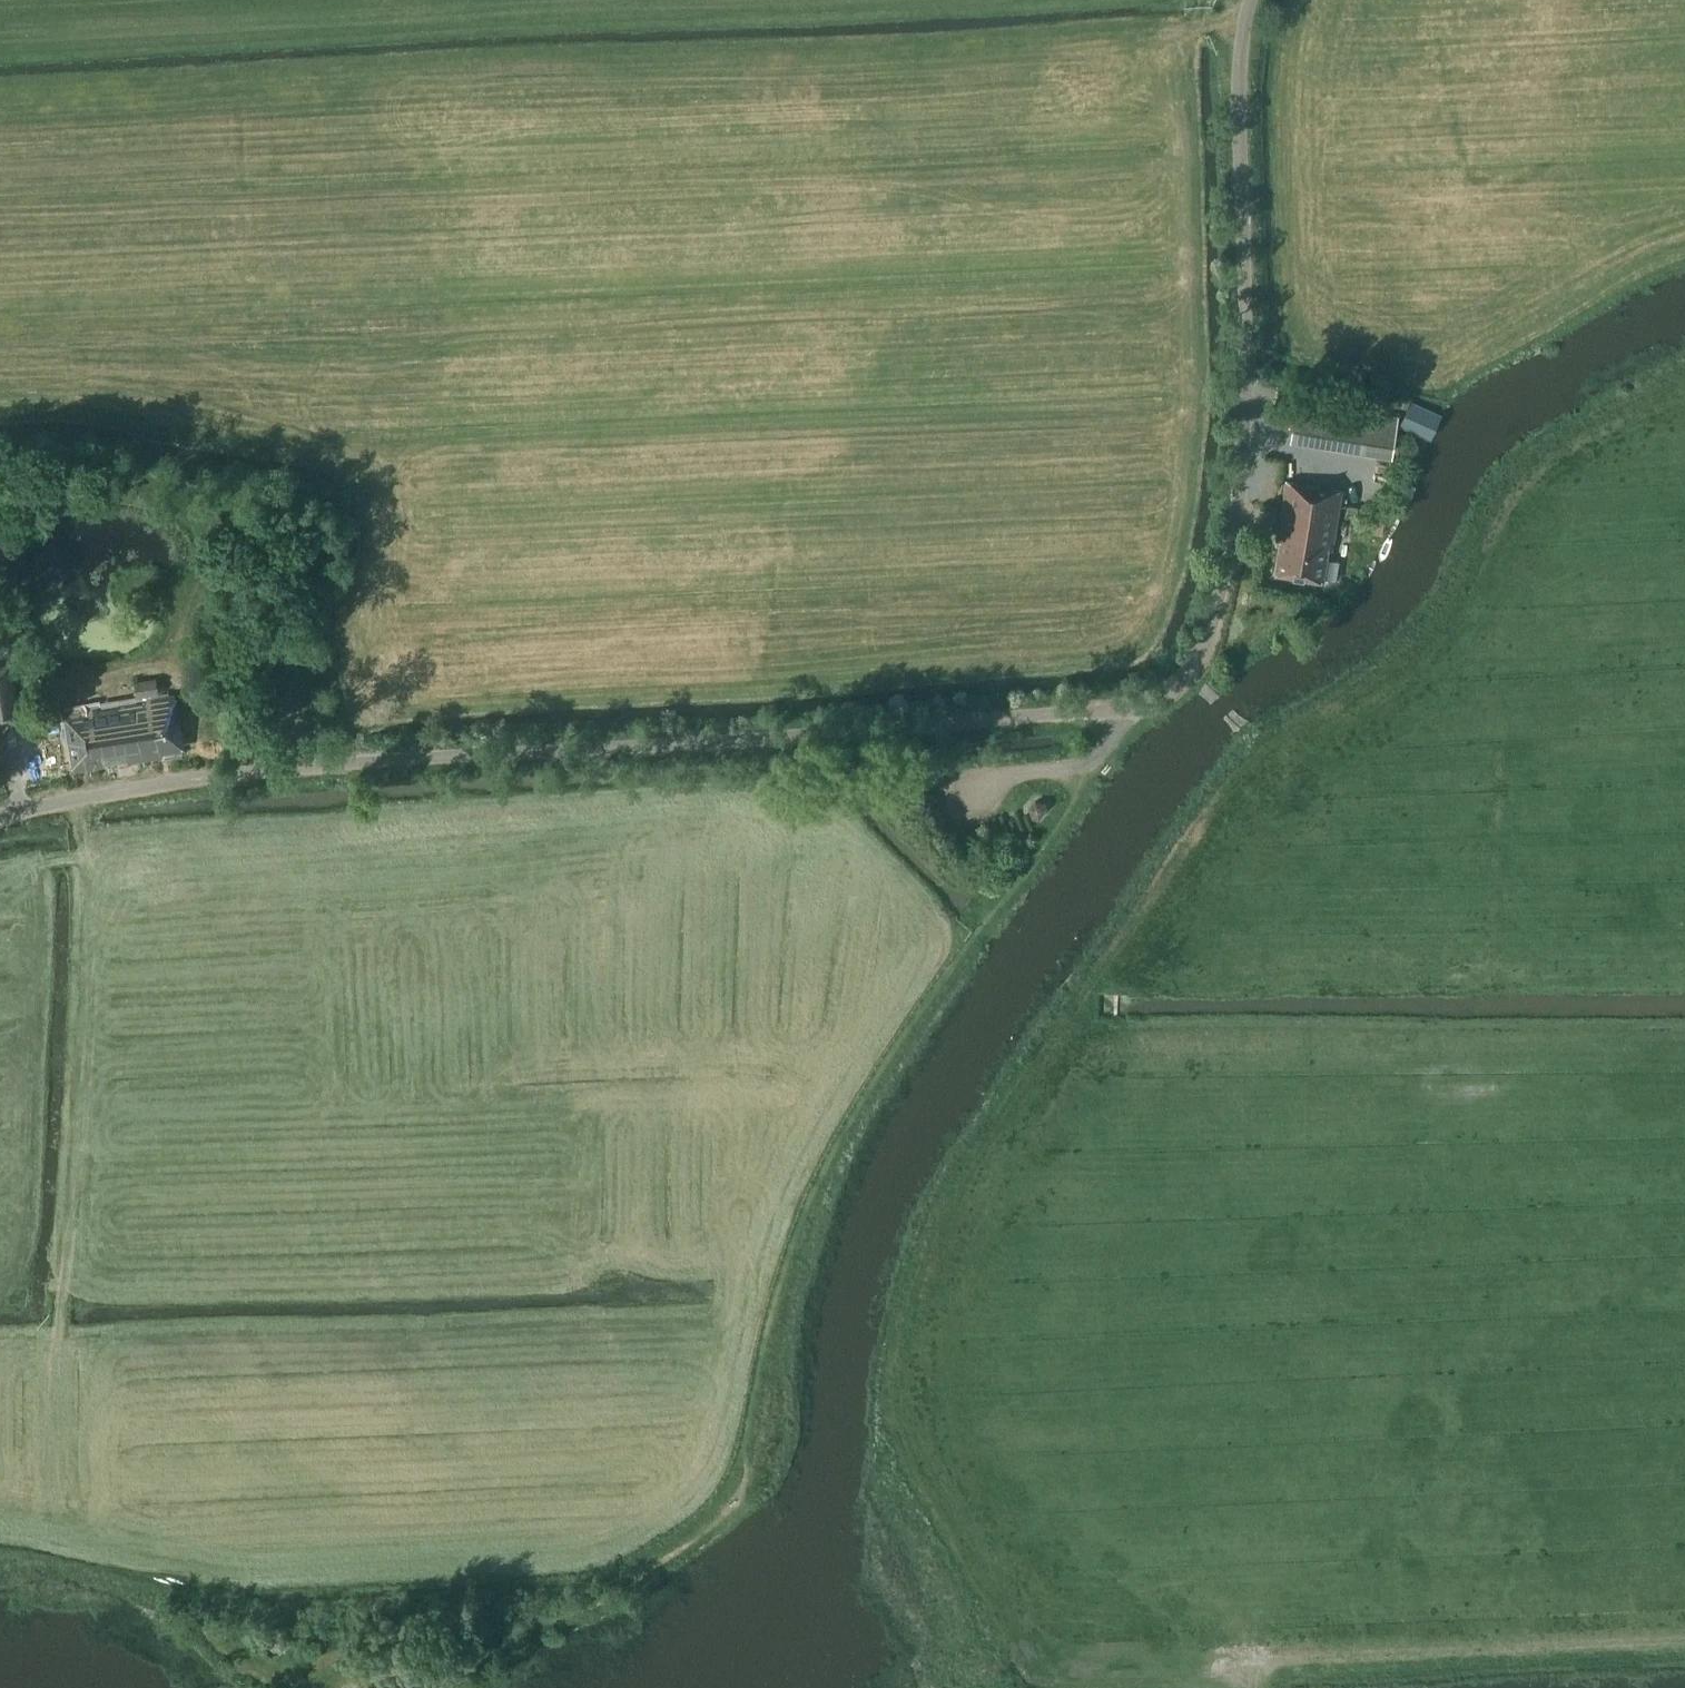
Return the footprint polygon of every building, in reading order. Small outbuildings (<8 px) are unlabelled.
[(1399,415),(1297,398),(1291,440),(1392,457),(1399,415)] [(1440,412),(1411,398),(1400,421),(1429,435),(1440,412)] [(1342,488),(1286,478),(1276,539),(1279,539),(1274,571),(1322,579),(1323,576),(1335,578),(1338,560),(1326,558),(1328,547),(1331,548),(1342,488)] [(1365,530),(1380,533),(1383,518),(1368,514),(1365,530)] [(0,672),(0,730),(19,726),(8,670),(0,672)] [(154,680),(135,684),(138,696),(156,692),(154,680)] [(172,695),(63,717),(75,774),(161,757),(160,748),(182,744),(172,695)] [(280,1651),(291,1644),(286,1636),(275,1643),(280,1651)]
